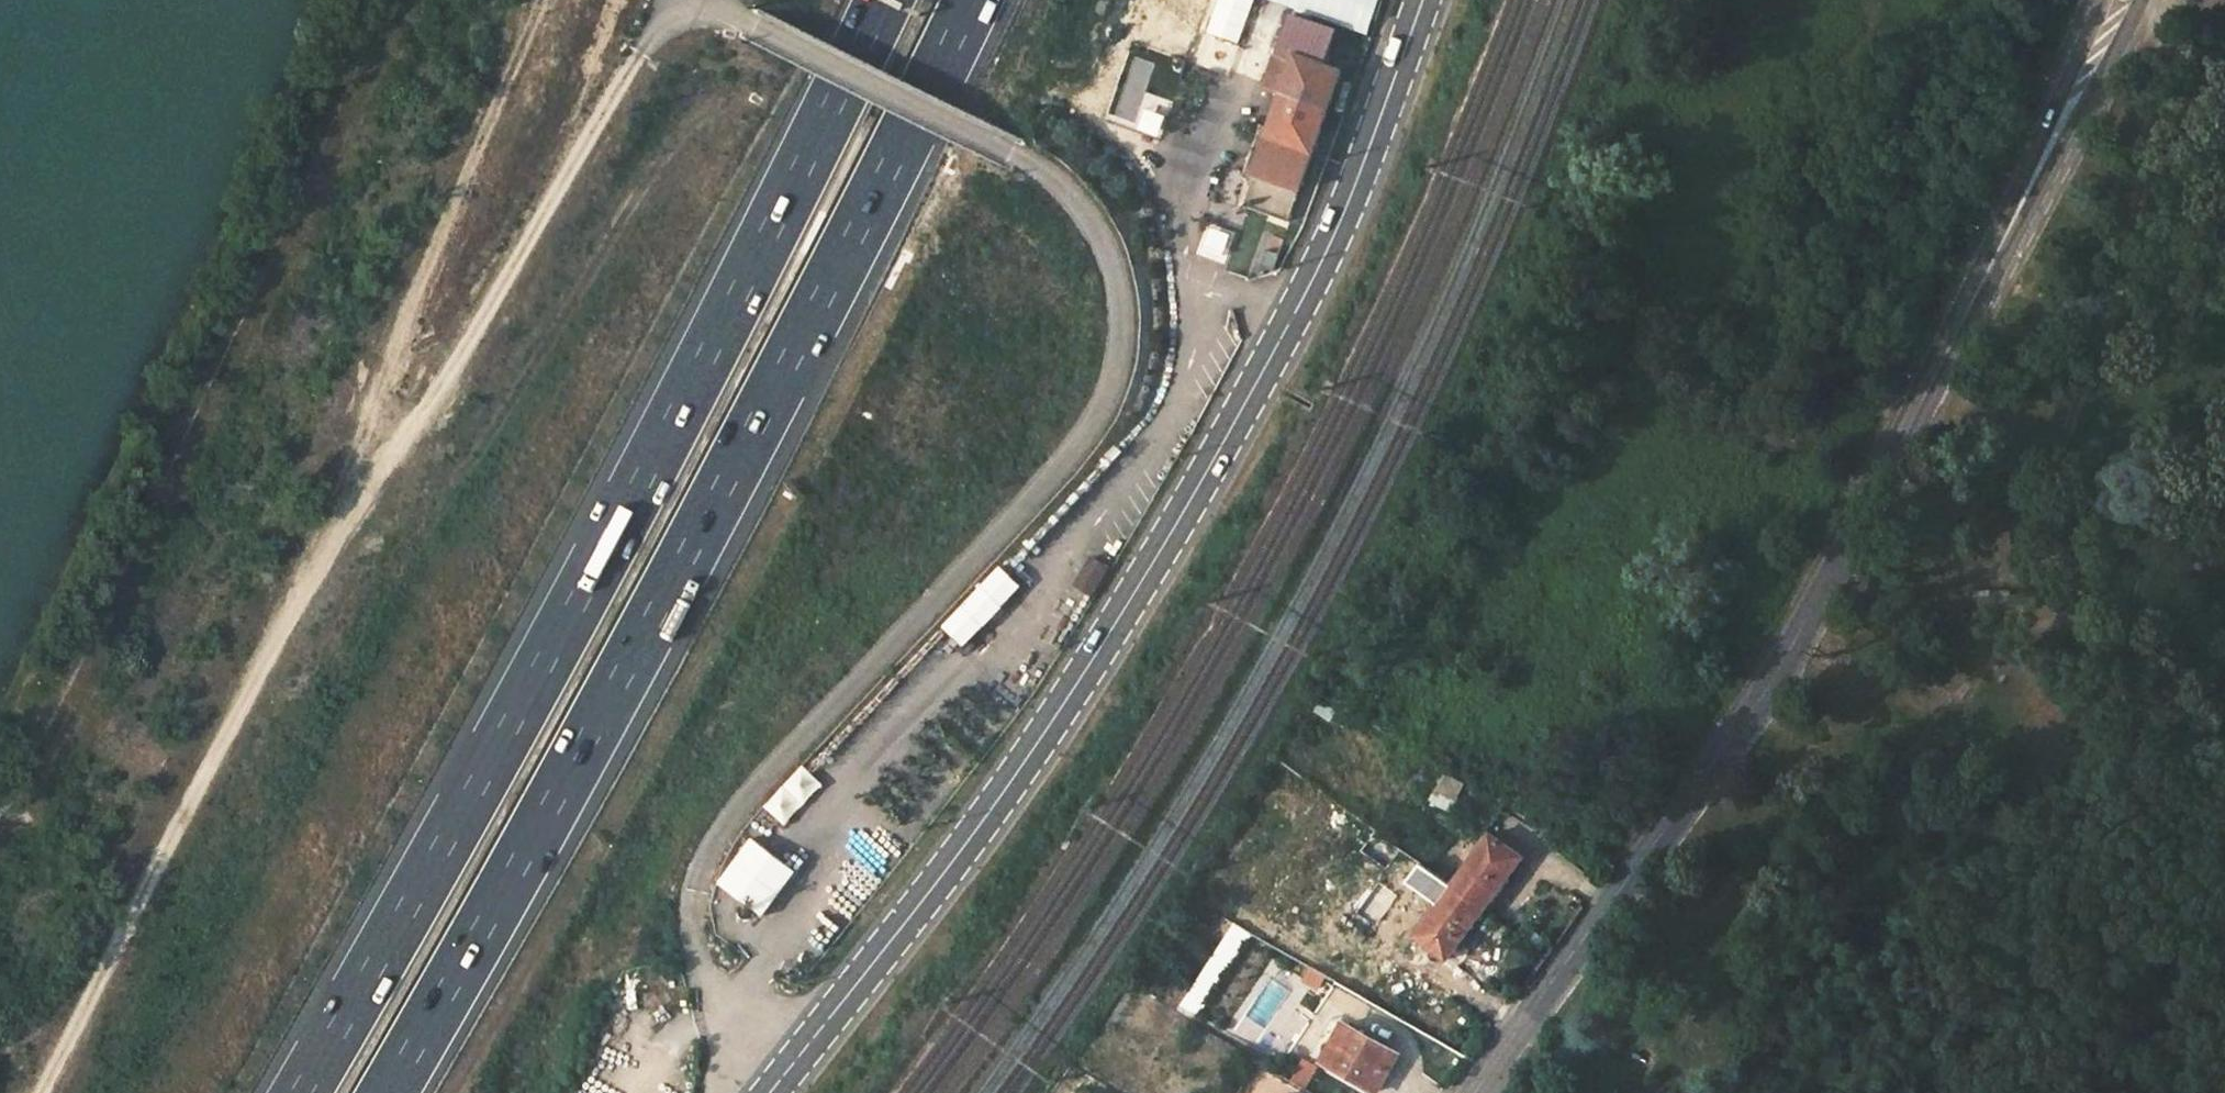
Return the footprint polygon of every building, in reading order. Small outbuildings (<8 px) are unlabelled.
[(1206,32),(1238,44),(1254,0),(1218,0),(1206,32)] [(1367,34),(1378,0),(1271,0),(1367,34)] [(1290,61),(1279,93),(1328,111),(1343,69),(1326,62),(1337,26),(1291,11),(1276,56),(1290,61)] [(1170,102),(1146,93),(1156,65),(1128,56),(1106,117),(1159,136),(1170,102)] [(1265,87),(1279,93),(1290,61),(1276,56),(1265,87)] [(1171,96),(1181,74),(1167,67),(1156,89),(1171,96)] [(1328,111),(1279,93),(1248,178),(1253,180),(1296,195),(1287,220),(1304,226),(1331,148),(1316,142),(1328,111)] [(1243,203),(1287,220),(1296,195),(1253,180),(1243,203)] [(1090,553),(1073,583),(1095,595),(1112,566),(1090,553)] [(966,646),(1028,585),(1006,562),(944,623),(966,646)] [(788,824),(826,781),(804,762),(766,805),(788,824)] [(1445,775),(1438,786),(1456,797),(1462,786),(1445,775)] [(766,916),(802,868),(756,833),(720,882),(766,916)] [(1519,860),(1490,837),(1452,887),(1482,910),(1519,860)] [(1482,910),(1452,887),(1415,935),(1444,958),(1482,910)] [(1236,923),(1182,1008),(1201,1020),(1254,934),(1236,923)] [(1344,1025),(1323,1062),(1375,1092),(1396,1055),(1344,1025)] [(1308,1089),(1318,1065),(1306,1060),(1295,1084),(1308,1089)]
